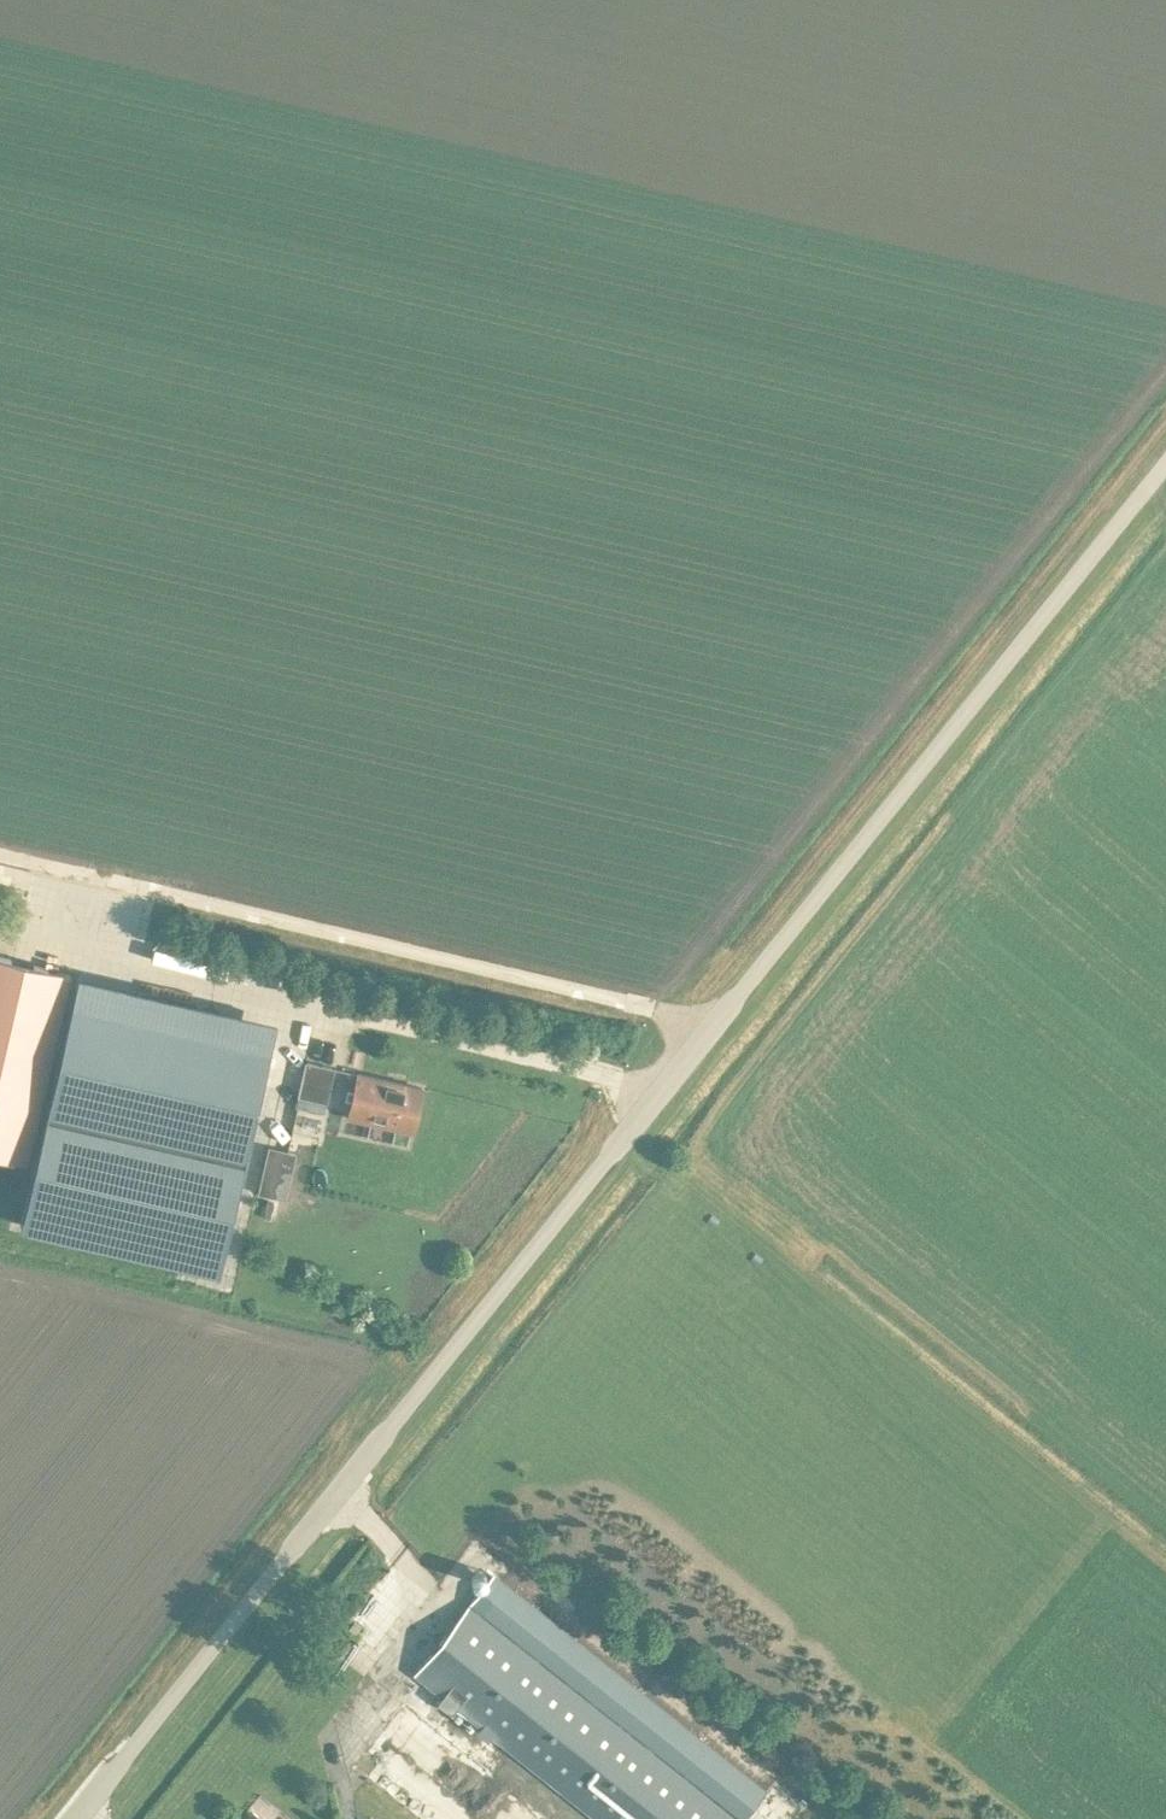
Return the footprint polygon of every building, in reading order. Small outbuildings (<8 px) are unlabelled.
[(0,957),(0,1156),(24,1162),(69,974),(0,957)] [(58,1021),(52,1044),(60,1046),(19,1223),(218,1269),(269,1048),(70,1002),(65,1022),(58,1021)] [(327,1101),(335,1067),(306,1060),(298,1094),(327,1101)] [(411,1130),(421,1088),(358,1073),(348,1116),(411,1130)] [(257,1193),(275,1197),(286,1150),(268,1146),(257,1193)] [(477,1612),(423,1680),(599,1818),(738,1818),(477,1612)] [(364,1774),(352,1789),(372,1805),(384,1790),(422,1818),(554,1818),(398,1696),(347,1760),(364,1774)]
